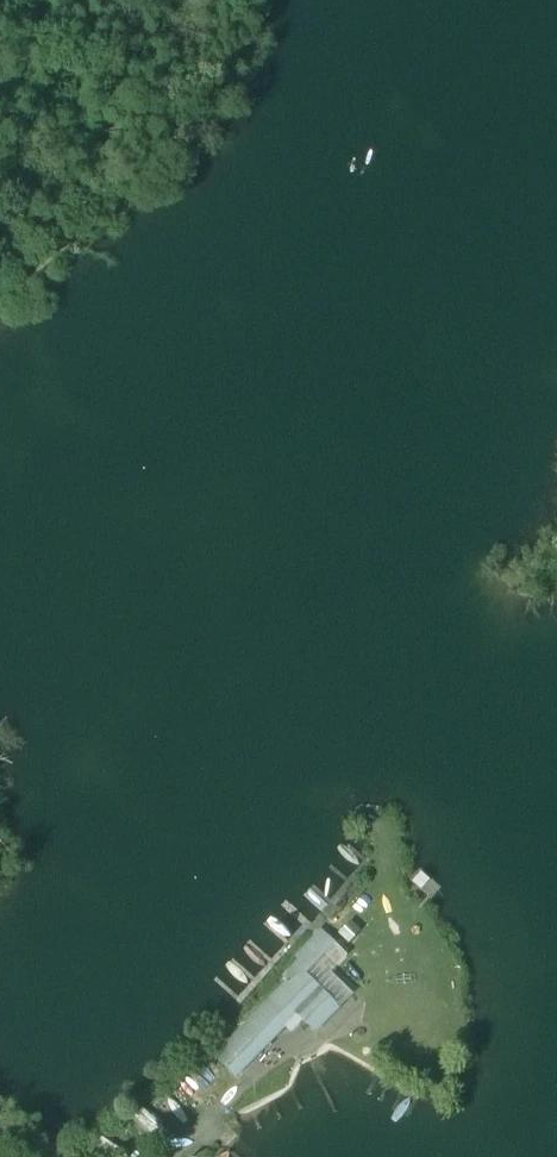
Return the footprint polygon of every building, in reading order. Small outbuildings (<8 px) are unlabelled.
[(339,1004),(306,971),(334,943),(321,931),(301,951),(300,951),(296,955),(300,959),(283,976),(287,980),(277,991),(298,1013),(315,1030),(340,1004),(339,1004)] [(334,943),(306,971),(339,1004),(352,991),(331,971),(346,955),(335,943),(334,944),(334,943)] [(277,991),(215,1055),(237,1076),(245,1067),(298,1013),(277,991)]
